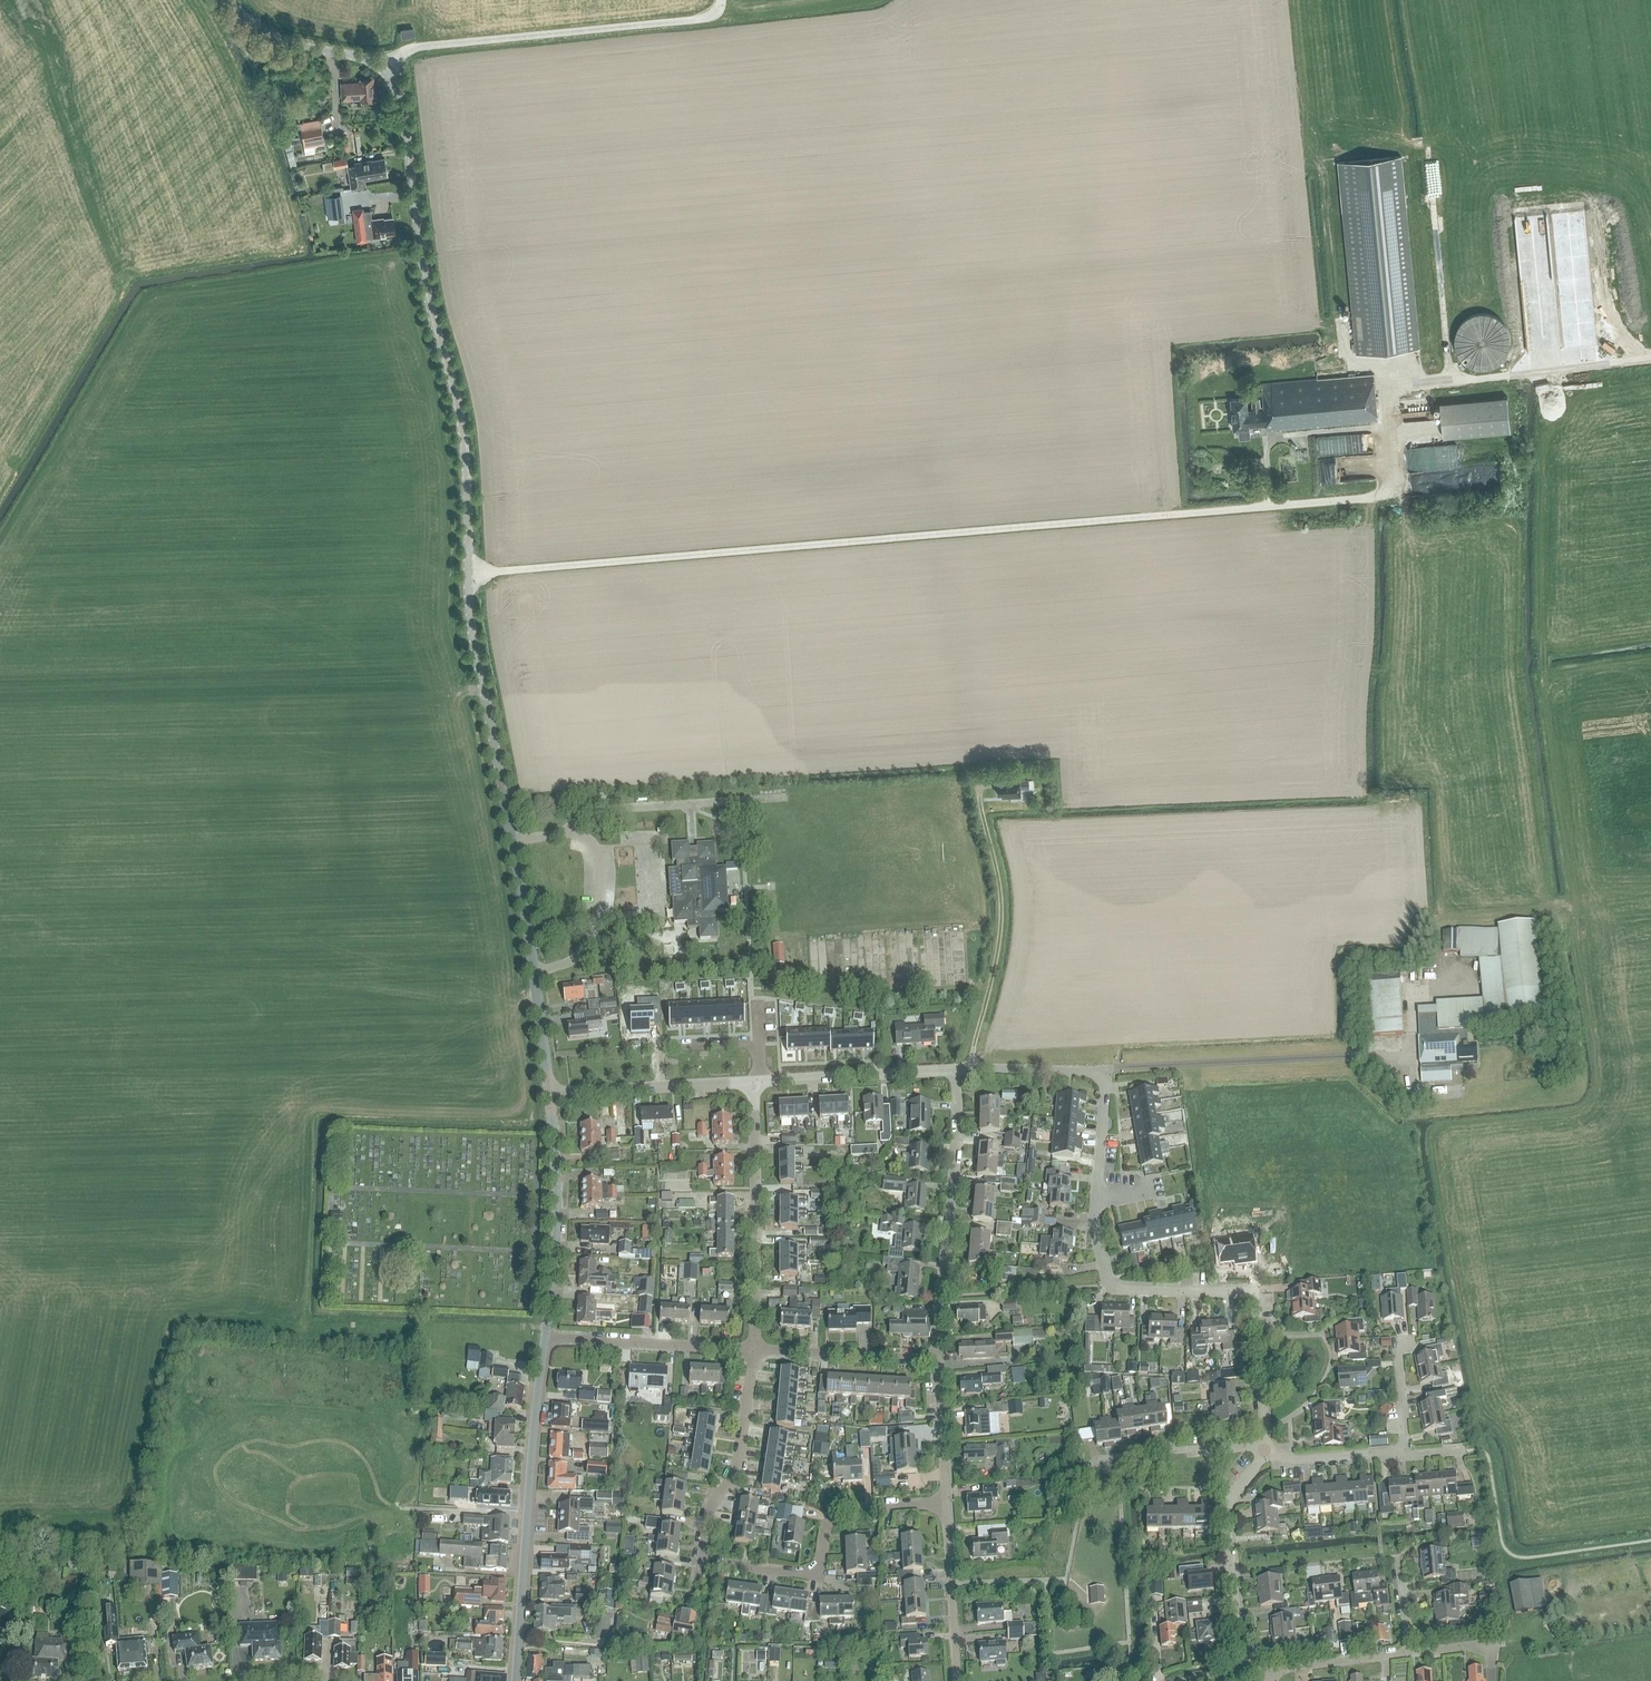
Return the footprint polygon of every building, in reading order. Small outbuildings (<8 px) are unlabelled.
[(414,28),(400,29),(401,38),(415,37),(414,28)] [(360,102),(375,100),(373,78),(358,79),(359,82),(341,83),(342,101),(360,99),(360,102)] [(315,154),(313,145),(323,144),(319,120),(297,123),(298,130),(301,129),(305,155),(315,154)] [(1420,347),(1406,206),(1401,156),(1338,162),(1357,353),(1420,347)] [(371,160),(362,161),(354,162),(354,164),(348,165),(346,158),(333,160),(334,168),(347,166),(350,188),(366,186),(365,180),(376,178),(376,177),(387,175),(384,158),(371,160)] [(333,187),(334,199),(347,198),(346,187),(333,187)] [(356,187),(357,198),(372,197),(372,187),(356,187)] [(352,210),(353,211),(345,212),(345,217),(353,216),(356,242),(367,241),(366,238),(373,237),(373,238),(385,236),(385,234),(394,233),(393,218),(383,219),(383,218),(372,219),(371,210),(363,211),(363,209),(352,210)] [(1530,360),(1550,358),(1540,276),(1521,279),(1530,360)] [(1455,333),(1454,341),(1455,348),(1458,355),(1462,360),(1468,365),(1475,368),(1482,368),(1489,368),(1496,365),(1502,360),(1506,354),(1509,348),(1510,341),(1509,333),(1506,327),(1502,321),(1496,316),(1489,314),(1482,313),(1475,314),(1468,316),(1462,321),(1458,327),(1455,333)] [(1267,431),(1377,420),(1373,374),(1262,384),(1264,406),(1260,406),(1260,398),(1252,399),(1253,410),(1248,410),(1247,397),(1231,399),(1234,429),(1239,428),(1240,438),(1250,437),(1249,426),(1266,424),(1266,428),(1267,428),(1267,431)] [(1507,397),(1440,403),(1443,438),(1510,431),(1507,397)] [(1374,433),(1320,437),(1322,457),(1376,452),(1374,433)] [(1019,788),(1028,788),(1028,780),(1019,780),(1002,780),(1002,784),(998,784),(998,794),(1002,794),(1002,797),(1020,796),(1019,788)] [(716,869),(715,860),(714,842),(697,844),(697,848),(689,848),(688,842),(671,843),(672,861),(676,860),(677,868),(668,869),(670,897),(672,897),(674,923),(687,922),(687,928),(699,927),(699,939),(718,937),(717,919),(715,919),(715,912),(728,911),(725,868),(716,869)] [(1468,1044),(1468,1032),(1468,1029),(1484,1028),(1484,1017),(1526,1013),(1544,1012),(1535,922),(1497,925),(1498,930),(1458,929),(1458,930),(1456,930),(1456,931),(1443,931),(1442,953),(1460,953),(1460,959),(1478,959),(1482,999),(1436,1001),(1437,1015),(1418,1016),(1422,1083),(1452,1082),(1451,1064),(1457,1064),(1457,1061),(1476,1061),(1475,1044),(1468,1044)] [(688,957),(675,957),(675,966),(688,966),(688,957)] [(1368,975),(1369,983),(1400,982),(1400,974),(1368,975)] [(602,978),(591,979),(592,986),(602,985),(602,978)] [(1400,982),(1369,983),(1371,1036),(1403,1035),(1400,982)] [(564,1001),(584,998),(582,983),(562,986),(564,1001)] [(615,999),(598,1001),(599,1010),(616,1008),(615,999)] [(629,1012),(631,1034),(649,1034),(648,1024),(660,1024),(659,999),(639,1000),(640,1012),(629,1012)] [(585,1022),(568,1025),(569,1037),(587,1035),(587,1031),(601,1029),(599,1017),(598,1010),(583,1013),(585,1022)] [(730,1011),(732,1033),(745,1032),(743,1010),(730,1011)] [(718,1012),(719,1034),(732,1033),(730,1011),(718,1012)] [(705,1013),(707,1035),(719,1034),(718,1012),(705,1013)] [(681,1014),(682,1036),(694,1035),(693,1013),(681,1014)] [(693,1013),(694,1035),(707,1035),(705,1013),(693,1013)] [(668,1015),(669,1037),(682,1036),(681,1014),(668,1015)] [(934,1029),(943,1028),(943,1016),(924,1017),(924,1025),(905,1027),(904,1022),(895,1023),(896,1045),(935,1043),(934,1029)] [(1514,1042),(1526,1042),(1525,1024),(1513,1024),(1514,1042)] [(828,1030),(814,1031),(815,1049),(829,1049),(829,1053),(830,1053),(829,1030),(828,1030)] [(829,1030),(830,1053),(830,1052),(844,1051),(843,1033),(829,1034),(829,1030)] [(814,1031),(800,1032),(801,1050),(815,1049),(814,1031)] [(872,1032),(858,1032),(858,1051),(872,1050),(872,1051),(873,1051),(872,1031),(872,1032)] [(786,1032),(785,1032),(786,1051),(787,1051),(787,1050),(801,1050),(800,1032),(786,1032)] [(858,1032),(843,1033),(844,1051),(858,1051),(858,1032)] [(1129,1093),(1131,1105),(1151,1102),(1150,1096),(1158,1095),(1157,1089),(1149,1090),(1129,1093)] [(1057,1095),(1056,1107),(1076,1109),(1077,1103),(1085,1104),(1086,1098),(1057,1095)] [(882,1118),(881,1098),(863,1098),(864,1124),(882,1123),(882,1134),(879,1134),(880,1142),(889,1142),(890,1138),(889,1118),(882,1118)] [(833,1119),(836,1118),(845,1118),(845,1127),(851,1127),(850,1116),(848,1116),(847,1099),(832,1100),(833,1119)] [(836,1127),(836,1118),(833,1119),(832,1100),(818,1101),(819,1118),(831,1118),(832,1128),(836,1127)] [(999,1117),(1006,1117),(1006,1110),(999,1110),(999,1102),(980,1101),(980,1116),(999,1117)] [(1159,1101),(1151,1102),(1131,1105),(1133,1118),(1153,1114),(1152,1108),(1160,1106),(1159,1101)] [(793,1120),(796,1120),(805,1119),(806,1129),(811,1129),(810,1118),(808,1118),(807,1102),(792,1103),(793,1120)] [(929,1102),(910,1102),(909,1132),(929,1132),(929,1102)] [(793,1120),(792,1103),(778,1103),(779,1120),(791,1120),(792,1130),(797,1130),(796,1120),(793,1120)] [(1076,1115),(1076,1109),(1056,1107),(1054,1119),(1083,1122),(1084,1116),(1076,1115)] [(656,1110),(640,1111),(641,1125),(652,1124),(653,1131),(650,1131),(650,1136),(657,1136),(656,1110)] [(657,1136),(663,1135),(663,1130),(661,1130),(660,1124),(672,1123),(672,1110),(656,1110),(657,1136)] [(1154,1120),(1153,1114),(1133,1118),(1135,1129),(1163,1125),(1162,1119),(1154,1120)] [(731,1130),(731,1116),(712,1117),(712,1131),(731,1130)] [(980,1116),(979,1132),(998,1132),(999,1117),(980,1116)] [(620,1133),(629,1133),(628,1117),(619,1117),(620,1133)] [(1054,1119),(1053,1131),(1074,1133),(1075,1127),(1083,1128),(1083,1122),(1054,1119)] [(600,1138),(599,1124),(580,1124),(580,1138),(600,1138)] [(1163,1125),(1135,1129),(1137,1142),(1158,1138),(1156,1131),(1164,1130),(1163,1125)] [(646,1145),(646,1127),(637,1127),(637,1145),(646,1145)] [(732,1144),(731,1130),(712,1131),(713,1144),(732,1144)] [(1074,1139),(1074,1133),(1053,1131),(1052,1143),(1081,1146),(1082,1140),(1074,1139)] [(795,1134),(781,1134),(781,1143),(795,1143),(795,1134)] [(1020,1136),(1004,1134),(1004,1141),(1019,1142),(1020,1136)] [(600,1151),(600,1138),(580,1138),(581,1152),(600,1151)] [(908,1139),(894,1138),(893,1146),(908,1147),(908,1139)] [(1158,1144),(1158,1138),(1137,1142),(1139,1154),(1167,1149),(1166,1143),(1158,1144)] [(1004,1141),(1003,1148),(1019,1149),(1019,1142),(1004,1141)] [(1081,1146),(1052,1143),(1051,1155),(1054,1156),(1072,1157),(1073,1151),(1080,1152),(1081,1146)] [(901,1169),(908,1170),(928,1172),(930,1148),(910,1146),(909,1155),(902,1154),(901,1169)] [(978,1161),(1003,1163),(1003,1156),(998,1156),(999,1147),(979,1146),(978,1161)] [(838,1156),(847,1155),(846,1147),(838,1148),(838,1156)] [(850,1148),(850,1156),(859,1156),(859,1147),(850,1148)] [(1168,1155),(1167,1149),(1139,1154),(1141,1166),(1162,1163),(1161,1156),(1168,1155)] [(618,1150),(607,1151),(607,1161),(619,1160),(618,1150)] [(779,1167),(793,1166),(793,1157),(802,1157),(802,1151),(793,1151),(793,1153),(779,1153),(779,1167)] [(732,1171),(732,1158),(713,1158),(713,1172),(732,1171)] [(1027,1160),(1027,1169),(1026,1174),(1034,1175),(1035,1160),(1027,1160)] [(978,1161),(976,1176),(996,1178),(996,1169),(1002,1170),(1003,1163),(978,1161)] [(802,1166),(793,1166),(779,1167),(779,1184),(794,1184),(794,1172),(803,1172),(802,1166)] [(732,1171),(713,1172),(713,1185),(733,1185),(732,1171)] [(1048,1183),(1047,1191),(1070,1194),(1070,1189),(1067,1189),(1068,1180),(1059,1179),(1060,1172),(1047,1171),(1046,1182),(1048,1183)] [(1015,1180),(1000,1178),(1000,1185),(1015,1187),(1022,1187),(1023,1177),(1015,1176),(1015,1180)] [(903,1194),(905,1196),(904,1210),(924,1212),(926,1188),(924,1188),(924,1181),(883,1177),(881,1192),(903,1194)] [(581,1180),(582,1194),(601,1194),(607,1194),(607,1188),(607,1184),(601,1185),(601,1180),(581,1180)] [(1015,1187),(1000,1185),(999,1192),(1014,1193),(1015,1187)] [(810,1199),(827,1199),(827,1190),(810,1190),(810,1199)] [(975,1190),(974,1205),(993,1207),(994,1191),(975,1190)] [(677,1199),(676,1191),(664,1191),(665,1200),(677,1199)] [(1069,1208),(1070,1194),(1047,1191),(1047,1192),(1042,1191),(1041,1197),(1050,1197),(1049,1207),(1069,1208)] [(616,1193),(607,1194),(601,1194),(582,1194),(582,1208),(601,1208),(601,1200),(624,1200),(624,1194),(616,1194),(616,1193)] [(780,1211),(797,1211),(797,1202),(807,1202),(807,1197),(796,1197),(796,1199),(780,1199),(780,1211)] [(733,1213),(733,1198),(709,1198),(709,1203),(716,1203),(716,1213),(733,1213)] [(694,1201),(678,1201),(678,1209),(694,1209),(694,1201)] [(974,1205),(972,1220),(992,1222),(993,1207),(974,1205)] [(1182,1206),(1177,1207),(1183,1235),(1195,1233),(1194,1227),(1201,1225),(1197,1205),(1183,1208),(1182,1206)] [(1021,1215),(1045,1218),(1045,1212),(1029,1210),(1030,1206),(1022,1206),(1022,1210),(1021,1210),(1021,1215)] [(1171,1238),(1183,1235),(1177,1207),(1171,1209),(1173,1216),(1167,1218),(1171,1238)] [(807,1211),(797,1211),(780,1211),(779,1228),(797,1228),(797,1216),(807,1217),(807,1211)] [(1159,1211),(1153,1212),(1159,1240),(1171,1238),(1167,1218),(1160,1219),(1159,1211)] [(595,1212),(595,1220),(617,1220),(617,1212),(595,1212)] [(1147,1243),(1159,1240),(1153,1212),(1148,1213),(1149,1221),(1143,1222),(1143,1223),(1147,1243)] [(706,1222),(706,1228),(733,1228),(733,1213),(716,1213),(716,1223),(714,1223),(714,1222),(706,1222)] [(841,1222),(841,1215),(829,1213),(829,1221),(841,1222)] [(1045,1218),(1021,1215),(1021,1217),(1020,1226),(1029,1226),(1030,1224),(1044,1226),(1044,1218),(1045,1218)] [(922,1228),(903,1226),(904,1219),(881,1217),(880,1225),(886,1226),(885,1235),(896,1236),(902,1236),(900,1250),(920,1252),(922,1228)] [(996,1222),(995,1229),(1011,1231),(1019,1231),(1021,1219),(1011,1218),(1011,1224),(996,1222)] [(1141,1244),(1147,1243),(1143,1223),(1130,1226),(1136,1254),(1143,1252),(1141,1244)] [(654,1238),(655,1225),(647,1225),(646,1238),(654,1238)] [(1118,1228),(1122,1248),(1129,1247),(1133,1269),(1138,1268),(1136,1254),(1130,1226),(1118,1228)] [(613,1236),(613,1230),(608,1230),(608,1228),(591,1227),(591,1229),(581,1229),(581,1242),(590,1242),(592,1244),(608,1245),(608,1236),(613,1236)] [(716,1232),(716,1242),(733,1242),(733,1228),(706,1228),(706,1233),(714,1233),(714,1232),(716,1232)] [(1011,1231),(995,1229),(995,1236),(1010,1238),(1011,1231)] [(1040,1237),(1039,1245),(1072,1248),(1073,1234),(1053,1232),(1053,1239),(1040,1237)] [(971,1234),(969,1249),(989,1251),(990,1235),(971,1234)] [(839,1237),(830,1237),(830,1246),(839,1246),(839,1237)] [(827,1246),(827,1239),(809,1238),(808,1246),(827,1246)] [(1233,1270),(1250,1268),(1247,1239),(1230,1240),(1230,1243),(1216,1244),(1218,1268),(1233,1267),(1233,1270)] [(733,1257),(733,1242),(716,1242),(716,1251),(709,1251),(709,1256),(717,1256),(717,1257),(733,1257)] [(641,1256),(641,1250),(630,1249),(630,1243),(619,1243),(618,1255),(629,1255),(641,1256)] [(779,1258),(797,1258),(797,1250),(807,1250),(807,1244),(796,1244),(796,1247),(779,1247),(779,1258)] [(1071,1253),(1072,1248),(1039,1245),(1039,1255),(1045,1256),(1044,1267),(1058,1268),(1059,1261),(1068,1262),(1068,1253),(1071,1253)] [(969,1249),(968,1264),(987,1266),(989,1251),(969,1249)] [(807,1258),(797,1258),(779,1258),(779,1276),(796,1276),(796,1264),(807,1264),(807,1258)] [(887,1272),(898,1273),(897,1289),(894,1289),(894,1297),(916,1299),(919,1268),(899,1266),(899,1267),(897,1266),(897,1259),(883,1258),(882,1265),(887,1266),(887,1272)] [(595,1272),(596,1263),(580,1262),(579,1275),(611,1277),(611,1270),(598,1270),(598,1272),(595,1272)] [(683,1264),(682,1280),(697,1281),(698,1265),(683,1264)] [(992,1267),(991,1274),(1006,1275),(1007,1268),(992,1267)] [(616,1277),(611,1277),(579,1275),(579,1287),(595,1288),(608,1288),(608,1283),(616,1284),(616,1277)] [(1403,1319),(1401,1298),(1401,1290),(1407,1289),(1406,1275),(1397,1276),(1398,1289),(1386,1290),(1386,1298),(1382,1298),(1384,1320),(1395,1319),(1396,1321),(1398,1322),(1401,1321),(1402,1319),(1403,1319)] [(654,1279),(641,1278),(640,1296),(653,1297),(654,1279)] [(732,1282),(718,1282),(717,1292),(732,1293),(732,1282)] [(1287,1302),(1291,1303),(1291,1304),(1314,1303),(1314,1295),(1321,1294),(1320,1282),(1297,1283),(1294,1290),(1290,1291),(1290,1292),(1286,1293),(1287,1302)] [(789,1298),(788,1313),(781,1313),(780,1328),(795,1329),(796,1314),(797,1314),(798,1305),(796,1304),(797,1288),(783,1287),(782,1297),(789,1298)] [(1366,1288),(1358,1289),(1359,1298),(1366,1297),(1366,1288)] [(1419,1321),(1435,1320),(1434,1296),(1417,1297),(1417,1290),(1407,1291),(1408,1307),(1418,1307),(1419,1321)] [(608,1292),(608,1300),(623,1300),(623,1292),(608,1292)] [(611,1308),(601,1307),(596,1307),(596,1302),(594,1302),(594,1299),(578,1298),(577,1312),(601,1313),(610,1314),(611,1308)] [(676,1322),(676,1308),(677,1299),(672,1298),(671,1308),(660,1307),(659,1321),(676,1322)] [(685,1308),(676,1308),(676,1322),(688,1323),(689,1310),(691,1310),(691,1299),(686,1299),(685,1308)] [(716,1324),(717,1310),(717,1301),(712,1300),(711,1310),(700,1309),(700,1323),(716,1324)] [(804,1305),(798,1305),(797,1314),(796,1314),(795,1329),(810,1329),(811,1319),(819,1320),(820,1301),(805,1300),(804,1305)] [(716,1324),(728,1325),(729,1311),(731,1312),(731,1302),(726,1301),(725,1311),(717,1310),(716,1324)] [(1367,1301),(1359,1301),(1359,1310),(1368,1309),(1367,1301)] [(1001,1303),(1002,1312),(1016,1311),(1015,1302),(1001,1303)] [(1314,1303),(1291,1304),(1292,1318),(1307,1317),(1307,1324),(1321,1323),(1320,1310),(1315,1311),(1314,1303)] [(961,1324),(979,1323),(978,1317),(985,1316),(984,1306),(978,1307),(977,1305),(959,1306),(959,1310),(956,1310),(957,1320),(960,1320),(961,1324)] [(1101,1306),(1100,1320),(1085,1320),(1085,1333),(1106,1334),(1106,1328),(1114,1329),(1115,1306),(1101,1306)] [(1128,1307),(1115,1306),(1114,1329),(1122,1329),(1122,1334),(1134,1335),(1135,1321),(1128,1321),(1128,1307)] [(855,1324),(870,1324),(870,1307),(841,1308),(841,1312),(828,1312),(828,1330),(855,1330),(855,1324)] [(929,1337),(928,1310),(902,1311),(902,1322),(888,1322),(889,1335),(902,1335),(902,1337),(911,1337),(929,1337)] [(601,1319),(601,1313),(577,1312),(577,1325),(592,1326),(592,1323),(595,1323),(595,1319),(601,1319)] [(649,1317),(640,1316),(640,1329),(648,1329),(649,1317)] [(1153,1339),(1161,1339),(1162,1316),(1148,1316),(1148,1330),(1141,1330),(1141,1343),(1153,1344),(1153,1339)] [(1176,1317),(1162,1316),(1161,1339),(1169,1339),(1169,1345),(1181,1345),(1182,1332),(1175,1331),(1176,1317)] [(1012,1326),(1022,1325),(1022,1317),(1011,1318),(1012,1326)] [(1337,1342),(1359,1340),(1359,1332),(1364,1332),(1363,1319),(1350,1320),(1350,1327),(1336,1328),(1337,1342)] [(1226,1320),(1212,1322),(1214,1344),(1222,1343),(1222,1351),(1235,1350),(1233,1334),(1227,1335),(1226,1320)] [(1198,1323),(1199,1329),(1189,1330),(1191,1356),(1194,1358),(1204,1357),(1207,1354),(1206,1345),(1214,1344),(1212,1322),(1198,1323)] [(994,1332),(995,1343),(1012,1342),(1012,1346),(1032,1344),(1031,1330),(994,1332)] [(1448,1337),(1436,1339),(1437,1345),(1449,1343),(1448,1337)] [(1381,1347),(1390,1347),(1390,1338),(1380,1339),(1381,1347)] [(1359,1340),(1337,1342),(1338,1355),(1352,1354),(1353,1361),(1366,1360),(1365,1348),(1360,1348),(1359,1340)] [(964,1356),(964,1359),(964,1360),(993,1359),(993,1350),(992,1341),(961,1343),(961,1346),(958,1346),(958,1356),(964,1356)] [(1418,1370),(1440,1366),(1438,1359),(1444,1358),(1441,1345),(1428,1347),(1429,1354),(1415,1357),(1418,1370)] [(493,1356),(480,1354),(478,1370),(491,1372),(493,1356)] [(477,1371),(478,1362),(467,1360),(466,1370),(477,1371)] [(1372,1368),(1381,1368),(1380,1361),(1366,1362),(1367,1368),(1365,1369),(1365,1368),(1339,1370),(1340,1388),(1366,1386),(1365,1372),(1372,1371),(1372,1368)] [(1126,1373),(1135,1374),(1135,1364),(1126,1364),(1126,1373)] [(1148,1364),(1139,1364),(1138,1373),(1148,1373),(1148,1364)] [(667,1367),(629,1365),(627,1389),(666,1391),(667,1367)] [(986,1368),(987,1375),(980,1376),(980,1377),(965,1377),(965,1380),(960,1380),(960,1391),(965,1391),(965,1394),(982,1393),(981,1385),(1001,1384),(1000,1374),(1005,1374),(1004,1366),(986,1368)] [(1441,1373),(1440,1366),(1418,1370),(1420,1384),(1434,1381),(1436,1388),(1449,1385),(1447,1372),(1441,1373)] [(504,1407),(520,1409),(523,1386),(519,1386),(520,1375),(508,1374),(508,1369),(493,1367),(491,1376),(507,1378),(506,1384),(505,1389),(506,1389),(505,1398),(489,1396),(487,1410),(503,1413),(504,1407)] [(706,1395),(707,1385),(707,1368),(690,1367),(689,1384),(701,1385),(700,1395),(706,1395)] [(1024,1367),(1010,1369),(1011,1377),(1024,1376),(1024,1367)] [(714,1396),(717,1396),(720,1396),(720,1385),(718,1385),(719,1369),(707,1368),(707,1385),(715,1386),(714,1396)] [(798,1368),(797,1370),(781,1369),(780,1381),(797,1382),(798,1373),(808,1374),(808,1369),(798,1368)] [(1185,1372),(1186,1383),(1198,1382),(1197,1371),(1185,1372)] [(558,1373),(556,1390),(578,1391),(578,1400),(594,1402),(595,1389),(581,1388),(582,1373),(572,1372),(572,1374),(558,1373)] [(1183,1372),(1170,1372),(1171,1384),(1183,1384),(1183,1372)] [(841,1378),(827,1377),(826,1394),(837,1395),(836,1404),(841,1405),(842,1395),(840,1395),(841,1378)] [(1099,1386),(1098,1377),(1083,1380),(1085,1389),(1099,1386)] [(855,1379),(841,1378),(840,1395),(842,1395),(851,1396),(850,1405),(855,1405),(856,1396),(854,1396),(855,1379)] [(1153,1379),(1154,1387),(1163,1386),(1162,1378),(1153,1379)] [(869,1404),(870,1397),(867,1397),(869,1380),(855,1379),(854,1396),(856,1396),(864,1397),(864,1410),(869,1411),(869,1404)] [(881,1398),(882,1380),(869,1380),(867,1397),(870,1397),(869,1404),(878,1404),(878,1407),(883,1407),(883,1398),(881,1398)] [(896,1414),(897,1399),(895,1399),(896,1381),(882,1380),(881,1398),(883,1398),(892,1398),(891,1414),(896,1414)] [(807,1383),(797,1382),(780,1381),(779,1394),(796,1396),(796,1387),(807,1388),(807,1383)] [(914,1401),(915,1391),(910,1391),(910,1382),(896,1381),(895,1399),(897,1399),(906,1399),(905,1408),(910,1409),(911,1400),(914,1401)] [(1210,1401),(1238,1399),(1238,1394),(1234,1395),(1233,1387),(1213,1389),(1213,1396),(1203,1396),(1203,1402),(1210,1401)] [(680,1388),(679,1402),(687,1402),(688,1388),(680,1388)] [(610,1403),(611,1392),(597,1391),(596,1402),(610,1403)] [(1375,1393),(1367,1394),(1367,1401),(1376,1401),(1375,1393)] [(1421,1418),(1444,1414),(1442,1407),(1447,1406),(1445,1393),(1432,1395),(1433,1402),(1419,1405),(1421,1418)] [(806,1397),(796,1396),(779,1394),(777,1408),(794,1410),(795,1401),(805,1402),(806,1397)] [(1146,1408),(1139,1409),(1142,1430),(1149,1429),(1150,1433),(1155,1432),(1151,1403),(1149,1395),(1144,1396),(1146,1408)] [(663,1408),(654,1408),(654,1414),(655,1414),(654,1422),(668,1422),(668,1414),(671,1414),(671,1398),(664,1398),(663,1408)] [(1238,1404),(1238,1399),(1210,1401),(1210,1407),(1214,1406),(1215,1413),(1235,1411),(1234,1404),(1238,1404)] [(1313,1410),(1314,1424),(1336,1422),(1336,1415),(1341,1414),(1340,1401),(1327,1402),(1327,1409),(1313,1410)] [(824,1402),(817,1402),(816,1414),(824,1415),(824,1402)] [(1020,1402),(1007,1403),(1008,1415),(1022,1414),(1020,1402)] [(1001,1403),(985,1404),(986,1411),(965,1412),(966,1436),(992,1434),(990,1412),(1001,1411),(1001,1410),(1001,1403)] [(1168,1405),(1164,1406),(1164,1405),(1157,1406),(1156,1403),(1151,1403),(1155,1432),(1160,1432),(1159,1428),(1167,1426),(1166,1418),(1170,1417),(1168,1405)] [(1182,1403),(1172,1404),(1173,1413),(1183,1412),(1182,1403)] [(552,1404),(551,1427),(569,1428),(571,1405),(552,1404)] [(1132,1406),(1127,1407),(1131,1436),(1136,1435),(1135,1431),(1142,1430),(1139,1409),(1133,1410),(1132,1406)] [(1126,1437),(1131,1436),(1127,1407),(1121,1408),(1122,1412),(1115,1413),(1116,1421),(1117,1421),(1119,1434),(1126,1433),(1126,1437)] [(805,1411),(794,1410),(777,1408),(776,1426),(793,1427),(794,1415),(804,1416),(805,1411)] [(698,1420),(697,1428),(714,1431),(716,1419),(712,1419),(713,1412),(699,1410),(699,1414),(689,1413),(688,1418),(698,1420)] [(1239,1411),(1235,1411),(1215,1413),(1211,1413),(1211,1419),(1215,1418),(1216,1425),(1236,1424),(1235,1416),(1239,1416),(1239,1411)] [(882,1414),(876,1413),(875,1417),(868,1417),(868,1424),(882,1425),(882,1414)] [(913,1413),(897,1414),(897,1424),(913,1423),(913,1413)] [(1445,1422),(1444,1414),(1421,1418),(1424,1432),(1438,1429),(1439,1436),(1453,1433),(1450,1421),(1445,1422)] [(1120,1443),(1119,1434),(1117,1421),(1116,1421),(1110,1422),(1110,1418),(1104,1419),(1109,1449),(1113,1448),(1113,1444),(1120,1443)] [(432,1419),(431,1429),(442,1430),(442,1420),(432,1419)] [(1104,1449),(1109,1449),(1104,1419),(1099,1420),(1099,1424),(1092,1425),(1096,1446),(1104,1445),(1104,1449)] [(489,1423),(488,1433),(513,1435),(514,1421),(497,1420),(497,1423),(489,1423)] [(610,1422),(590,1421),(589,1431),(609,1433),(610,1422)] [(1343,1445),(1343,1443),(1343,1442),(1344,1442),(1346,1442),(1347,1441),(1347,1440),(1347,1439),(1347,1436),(1347,1429),(1337,1430),(1336,1422),(1314,1424),(1315,1438),(1323,1437),(1323,1446),(1343,1445)] [(847,1434),(847,1425),(834,1424),(834,1434),(847,1434)] [(826,1456),(827,1444),(826,1444),(828,1427),(816,1426),(814,1442),(813,1442),(812,1454),(826,1456)] [(712,1445),(714,1431),(697,1428),(687,1427),(686,1432),(696,1434),(695,1442),(712,1445)] [(442,1430),(431,1429),(430,1440),(441,1441),(442,1430)] [(796,1439),(797,1434),(787,1432),(786,1435),(770,1432),(768,1446),(785,1449),(785,1446),(787,1437),(796,1439)] [(869,1432),(859,1433),(860,1449),(870,1448),(869,1432)] [(914,1455),(913,1438),(904,1439),(903,1432),(889,1433),(889,1440),(894,1440),(895,1456),(914,1455)] [(513,1449),(513,1435),(488,1433),(488,1438),(494,1438),(494,1445),(496,1445),(495,1448),(513,1449)] [(550,1433),(549,1458),(568,1459),(569,1435),(550,1433)] [(1387,1436),(1372,1437),(1373,1446),(1388,1445),(1387,1436)] [(1450,1437),(1440,1439),(1442,1446),(1451,1444),(1450,1437)] [(694,1447),(692,1456),(710,1459),(712,1445),(695,1442),(685,1440),(684,1446),(694,1447)] [(984,1446),(966,1446),(966,1449),(963,1449),(963,1459),(966,1459),(966,1462),(984,1462),(984,1459),(995,1458),(996,1470),(1010,1469),(1009,1448),(1008,1448),(1008,1440),(995,1441),(995,1445),(984,1446)] [(608,1446),(589,1445),(588,1460),(600,1461),(600,1459),(607,1459),(608,1446)] [(795,1448),(785,1446),(785,1449),(768,1446),(766,1460),(783,1463),(783,1460),(784,1451),(794,1453),(795,1448)] [(668,1447),(667,1454),(674,1456),(675,1448),(668,1447)] [(847,1483),(862,1482),(860,1462),(849,1463),(849,1461),(854,1461),(853,1447),(845,1447),(845,1460),(847,1483)] [(584,1451),(572,1450),(571,1459),(583,1460),(584,1451)] [(831,1452),(833,1481),(842,1480),(842,1483),(847,1483),(845,1460),(836,1461),(836,1452),(831,1452)] [(708,1476),(710,1459),(692,1456),(683,1455),(682,1460),(692,1461),(690,1473),(708,1476)] [(915,1472),(914,1455),(895,1456),(889,1457),(889,1464),(896,1464),(896,1473),(915,1472)] [(478,1486),(478,1488),(489,1489),(490,1484),(498,1484),(498,1483),(511,1484),(511,1473),(512,1459),(494,1458),(491,1458),(490,1472),(479,1471),(479,1480),(470,1479),(469,1486),(478,1486)] [(783,1463),(766,1460),(764,1474),(781,1477),(781,1474),(782,1465),(792,1467),(793,1462),(783,1460),(783,1463)] [(606,1476),(611,1477),(612,1467),(606,1466),(606,1464),(587,1462),(586,1475),(605,1477),(606,1476)] [(549,1463),(548,1488),(561,1489),(561,1488),(574,1489),(575,1476),(565,1475),(566,1464),(549,1463)] [(872,1482),(894,1481),(894,1473),(880,1474),(879,1463),(871,1463),(872,1482)] [(673,1470),(672,1478),(686,1480),(687,1472),(673,1470)] [(1456,1472),(1442,1474),(1444,1497),(1457,1495),(1457,1503),(1474,1502),(1472,1484),(1457,1485),(1456,1472)] [(791,1475),(781,1474),(781,1477),(764,1474),(761,1489),(778,1491),(780,1479),(790,1481),(791,1475)] [(1431,1498),(1444,1497),(1442,1474),(1429,1475),(1431,1498)] [(1429,1475),(1415,1476),(1415,1479),(1416,1479),(1418,1503),(1417,1503),(1418,1510),(1424,1509),(1423,1499),(1431,1498),(1429,1475)] [(1368,1504),(1368,1502),(1375,1502),(1373,1479),(1366,1480),(1366,1476),(1360,1476),(1361,1485),(1354,1485),(1356,1505),(1368,1504)] [(1344,1506),(1356,1505),(1354,1485),(1347,1486),(1347,1477),(1341,1478),(1344,1506)] [(1337,1487),(1330,1487),(1332,1507),(1344,1506),(1341,1478),(1336,1478),(1337,1487)] [(1254,1506),(1255,1520),(1278,1517),(1277,1509),(1282,1509),(1282,1504),(1293,1503),(1292,1495),(1301,1494),(1299,1479),(1292,1480),(1292,1483),(1291,1483),(1292,1493),(1260,1496),(1261,1505),(1254,1506)] [(1320,1508),(1332,1507),(1330,1487),(1323,1488),(1323,1479),(1317,1480),(1320,1508)] [(1415,1479),(1402,1480),(1404,1504),(1405,1508),(1412,1507),(1412,1510),(1418,1510),(1417,1503),(1418,1503),(1416,1479),(1415,1479)] [(665,1487),(664,1496),(684,1498),(686,1486),(666,1483),(666,1481),(656,1480),(655,1485),(665,1487)] [(1306,1489),(1306,1494),(1300,1494),(1301,1510),(1320,1508),(1317,1480),(1312,1480),(1313,1489),(1306,1489)] [(1384,1508),(1380,1509),(1380,1515),(1392,1514),(1391,1506),(1404,1504),(1402,1480),(1389,1481),(1390,1494),(1383,1495),(1384,1508)] [(454,1499),(471,1499),(471,1486),(454,1486),(454,1499)] [(991,1499),(997,1498),(996,1486),(982,1486),(983,1494),(966,1495),(967,1513),(991,1511),(991,1499)] [(510,1492),(490,1491),(490,1489),(478,1488),(477,1488),(476,1504),(509,1506),(510,1492)] [(602,1494),(602,1506),(623,1507),(623,1495),(602,1494)] [(684,1498),(664,1496),(654,1494),(653,1500),(663,1501),(661,1513),(682,1515),(684,1498)] [(579,1519),(579,1512),(592,1512),(593,1500),(568,1498),(567,1505),(559,1505),(558,1518),(579,1519)] [(740,1500),(738,1514),(756,1516),(756,1515),(758,1506),(767,1508),(768,1503),(758,1501),(758,1502),(740,1500)] [(1177,1509),(1170,1509),(1170,1529),(1182,1529),(1182,1500),(1176,1500),(1177,1509)] [(1182,1529),(1194,1529),(1194,1509),(1187,1509),(1187,1500),(1182,1500),(1182,1529)] [(1194,1529),(1207,1529),(1206,1518),(1211,1518),(1211,1500),(1206,1500),(1201,1500),(1201,1509),(1194,1509),(1194,1529)] [(1158,1529),(1158,1501),(1152,1501),(1152,1509),(1146,1509),(1146,1530),(1158,1529)] [(1158,1529),(1170,1529),(1170,1509),(1164,1509),(1164,1501),(1158,1501),(1158,1529)] [(804,1522),(790,1520),(792,1508),(777,1505),(775,1521),(787,1523),(784,1543),(782,1543),(781,1550),(797,1552),(798,1545),(800,1546),(804,1522)] [(1462,1512),(1446,1514),(1447,1526),(1463,1525),(1462,1512)] [(766,1517),(756,1515),(756,1516),(738,1514),(736,1528),(754,1530),(754,1529),(756,1520),(765,1522),(766,1517)] [(488,1526),(488,1530),(481,1530),(481,1542),(507,1543),(509,1519),(489,1517),(489,1518),(482,1517),(482,1516),(463,1515),(462,1524),(482,1526),(488,1526)] [(1438,1527),(1446,1526),(1444,1515),(1437,1515),(1438,1527)] [(1278,1517),(1255,1520),(1256,1533),(1271,1532),(1271,1538),(1287,1537),(1286,1525),(1278,1525),(1278,1517)] [(578,1528),(579,1519),(558,1518),(558,1532),(571,1533),(571,1542),(589,1543),(589,1528),(578,1528)] [(678,1542),(680,1528),(660,1525),(661,1520),(646,1518),(645,1529),(659,1531),(658,1537),(658,1540),(678,1542)] [(1376,1530),(1376,1521),(1367,1522),(1367,1530),(1376,1530)] [(621,1524),(606,1523),(605,1534),(620,1535),(621,1524)] [(764,1531),(754,1529),(754,1530),(736,1528),(734,1542),(752,1545),(753,1534),(763,1536),(764,1531)] [(436,1531),(422,1530),(421,1540),(435,1541),(436,1531)] [(995,1545),(1006,1544),(1005,1530),(990,1531),(991,1539),(972,1540),(973,1558),(996,1557),(995,1545)] [(897,1531),(883,1532),(883,1539),(898,1538),(897,1531)] [(844,1541),(845,1557),(864,1556),(864,1557),(871,1557),(871,1551),(864,1552),(863,1540),(870,1540),(870,1532),(855,1533),(855,1540),(844,1541)] [(676,1557),(678,1542),(658,1540),(658,1537),(648,1536),(648,1542),(657,1543),(656,1554),(676,1557)] [(900,1537),(901,1554),(921,1553),(919,1536),(900,1537)] [(419,1554),(464,1557),(506,1559),(507,1548),(485,1547),(486,1545),(420,1541),(419,1554)] [(1433,1551),(1420,1552),(1423,1579),(1441,1577),(1441,1584),(1455,1583),(1453,1570),(1445,1570),(1443,1550),(1447,1549),(1446,1543),(1433,1544),(1433,1551)] [(541,1555),(541,1569),(569,1570),(569,1561),(590,1561),(590,1547),(568,1546),(568,1555),(541,1555)] [(636,1549),(623,1548),(623,1555),(635,1557),(636,1549)] [(922,1570),(921,1553),(901,1554),(894,1554),(895,1562),(902,1561),(903,1571),(898,1571),(899,1578),(913,1577),(912,1570),(922,1570)] [(865,1573),(864,1557),(864,1556),(845,1557),(846,1574),(856,1573),(856,1587),(871,1586),(871,1580),(877,1580),(877,1572),(865,1573)] [(506,1571),(506,1559),(464,1557),(463,1569),(506,1571)] [(154,1587),(161,1587),(161,1565),(129,1563),(129,1587),(154,1587)] [(654,1570),(652,1579),(652,1582),(672,1584),(674,1569),(655,1567),(655,1565),(645,1564),(644,1569),(654,1570)] [(256,1566),(229,1566),(229,1582),(256,1582),(256,1566)] [(617,1567),(608,1566),(608,1574),(617,1575),(617,1567)] [(1188,1591),(1211,1588),(1210,1572),(1201,1573),(1200,1566),(1178,1568),(1179,1576),(1187,1576),(1188,1591)] [(120,1567),(109,1567),(108,1579),(119,1580),(120,1567)] [(1167,1580),(1174,1580),(1173,1567),(1165,1568),(1167,1580)] [(301,1568),(301,1592),(316,1592),(316,1586),(330,1586),(329,1574),(315,1574),(315,1568),(301,1568)] [(1258,1579),(1259,1592),(1282,1590),(1280,1577),(1284,1576),(1284,1569),(1270,1571),(1271,1577),(1258,1579)] [(346,1570),(346,1585),(357,1586),(357,1570),(346,1570)] [(1377,1572),(1365,1574),(1367,1594),(1368,1605),(1375,1604),(1376,1607),(1388,1605),(1386,1587),(1379,1588),(1377,1572)] [(277,1583),(287,1582),(287,1573),(277,1573),(277,1583)] [(161,1574),(161,1587),(161,1589),(162,1598),(178,1598),(177,1574),(161,1574)] [(1355,1594),(1349,1594),(1351,1610),(1358,1609),(1358,1606),(1368,1605),(1367,1594),(1365,1574),(1352,1575),(1355,1594)] [(540,1577),(539,1600),(559,1601),(559,1597),(564,1597),(564,1582),(559,1582),(559,1578),(540,1577)] [(904,1584),(905,1601),(924,1600),(923,1583),(913,1584),(913,1577),(899,1578),(899,1579),(892,1580),(893,1585),(904,1584)] [(1339,1577),(1326,1579),(1328,1601),(1336,1600),(1337,1609),(1350,1607),(1348,1594),(1341,1594),(1339,1577)] [(492,1578),(491,1583),(483,1582),(483,1597),(491,1598),(490,1601),(504,1602),(505,1579),(492,1578)] [(670,1599),(672,1584),(652,1582),(652,1579),(643,1578),(642,1583),(652,1585),(650,1596),(670,1599)] [(1147,1598),(1162,1597),(1160,1579),(1145,1580),(1147,1598)] [(1328,1601),(1326,1579),(1312,1580),(1314,1593),(1307,1594),(1309,1608),(1315,1607),(1315,1603),(1328,1601)] [(1541,1579),(1509,1585),(1515,1614),(1546,1608),(1541,1579)] [(79,1602),(88,1603),(89,1584),(80,1584),(79,1602)] [(745,1587),(728,1584),(725,1603),(742,1606),(745,1587)] [(1464,1586),(1451,1588),(1447,1588),(1448,1595),(1434,1596),(1435,1610),(1458,1607),(1469,1606),(1468,1599),(1465,1599),(1464,1586)] [(761,1589),(745,1587),(742,1606),(740,1615),(748,1616),(749,1607),(758,1608),(758,1614),(764,1615),(767,1596),(761,1595),(761,1589)] [(1103,1587),(1089,1588),(1090,1605),(1104,1604),(1103,1587)] [(591,1589),(575,1589),(574,1603),(591,1604),(591,1589)] [(481,1591),(454,1590),(453,1605),(480,1607),(481,1591)] [(1283,1603),(1282,1590),(1259,1592),(1260,1606),(1274,1604),(1274,1611),(1283,1610),(1288,1610),(1287,1603),(1283,1603)] [(614,1592),(599,1591),(597,1609),(612,1611),(614,1592)] [(772,1610),(788,1612),(791,1593),(774,1591),(774,1596),(767,1596),(764,1615),(771,1615),(772,1610)] [(808,1596),(791,1593),(788,1612),(805,1614),(804,1622),(812,1622),(813,1604),(807,1603),(808,1596)] [(1496,1593),(1479,1594),(1480,1605),(1497,1604),(1496,1593)] [(1201,1606),(1200,1598),(1185,1600),(1186,1608),(1201,1606)] [(836,1600),(837,1626),(843,1626),(843,1618),(854,1618),(853,1599),(836,1600)] [(836,1600),(819,1600),(819,1606),(813,1604),(812,1622),(820,1622),(820,1619),(829,1619),(829,1626),(837,1626),(836,1600)] [(925,1617),(924,1600),(905,1601),(906,1618),(901,1618),(901,1625),(916,1624),(916,1617),(925,1617)] [(1174,1626),(1186,1625),(1184,1600),(1165,1602),(1167,1626),(1159,1627),(1161,1646),(1175,1645),(1174,1637),(1175,1636),(1174,1626)] [(1001,1603),(976,1605),(977,1623),(1007,1622),(1007,1623),(1006,1623),(1007,1641),(1023,1640),(1022,1621),(1011,1622),(1011,1612),(1002,1612),(1001,1603)] [(723,1620),(725,1606),(718,1605),(716,1619),(723,1620)] [(551,1609),(535,1608),(534,1631),(554,1631),(555,1624),(575,1624),(575,1606),(551,1606),(551,1609)] [(105,1646),(115,1645),(119,1644),(118,1639),(116,1607),(105,1608),(107,1629),(104,1629),(105,1646)] [(1459,1621),(1458,1607),(1435,1610),(1436,1623),(1450,1622),(1450,1629),(1464,1627),(1463,1620),(1459,1621)] [(503,1609),(485,1608),(484,1620),(489,1620),(489,1624),(475,1623),(474,1634),(502,1636),(503,1624),(499,1624),(500,1620),(503,1620),(503,1609)] [(1271,1618),(1272,1632),(1295,1629),(1293,1616),(1297,1616),(1297,1609),(1288,1610),(1283,1610),(1284,1617),(1271,1618)] [(8,1611),(0,1611),(0,1632),(6,1632),(8,1611)] [(659,1615),(657,1623),(655,1632),(671,1635),(672,1633),(691,1637),(694,1623),(693,1623),(695,1614),(677,1611),(675,1618),(659,1615)] [(1341,1623),(1337,1623),(1340,1643),(1353,1641),(1350,1622),(1349,1619),(1340,1620),(1341,1623)] [(321,1638),(322,1639),(339,1639),(340,1622),(319,1621),(318,1628),(307,1628),(307,1637),(306,1637),(305,1661),(320,1661),(321,1638)] [(1198,1642),(1217,1640),(1215,1621),(1196,1623),(1198,1642)] [(253,1661),(281,1660),(281,1645),(280,1645),(279,1623),(238,1625),(238,1626),(239,1647),(252,1646),(253,1661)] [(896,1623),(884,1623),(884,1631),(896,1631),(896,1623)] [(1362,1623),(1351,1625),(1354,1643),(1364,1642),(1362,1623)] [(1373,1628),(1375,1644),(1387,1642),(1385,1626),(1373,1628)] [(1331,1628),(1323,1629),(1325,1648),(1333,1647),(1331,1628)] [(1296,1643),(1295,1629),(1272,1632),(1274,1645),(1287,1644),(1287,1651),(1301,1649),(1300,1642),(1296,1643)] [(69,1635),(65,1635),(61,1634),(60,1641),(49,1641),(49,1634),(37,1633),(35,1660),(30,1660),(29,1678),(57,1680),(58,1662),(67,1663),(69,1635)] [(211,1650),(211,1649),(211,1648),(200,1649),(198,1634),(173,1638),(175,1653),(185,1651),(188,1670),(213,1667),(211,1650)] [(927,1656),(926,1641),(919,1641),(918,1635),(900,1636),(901,1648),(907,1648),(908,1658),(927,1656)] [(147,1647),(145,1647),(145,1641),(144,1641),(143,1637),(118,1639),(119,1644),(115,1645),(117,1671),(147,1669),(146,1655),(148,1655),(147,1647)] [(483,1638),(483,1640),(459,1638),(459,1641),(449,1640),(449,1649),(456,1649),(456,1650),(471,1651),(472,1650),(475,1650),(474,1658),(482,1658),(482,1662),(501,1663),(502,1639),(483,1638)] [(349,1669),(349,1665),(357,1665),(357,1654),(354,1654),(355,1642),(339,1641),(338,1649),(335,1649),(334,1668),(349,1669)] [(1004,1642),(978,1643),(980,1662),(996,1661),(996,1665),(998,1667),(1004,1667),(1005,1665),(1005,1661),(1004,1642)] [(771,1644),(772,1661),(783,1661),(782,1644),(771,1644)] [(769,1660),(768,1650),(760,1650),(760,1660),(769,1660)] [(417,1652),(406,1652),(406,1656),(405,1656),(405,1663),(406,1663),(406,1673),(397,1673),(397,1680),(418,1680),(418,1673),(417,1673),(417,1652)] [(721,1653),(712,1652),(711,1660),(721,1661),(721,1653)] [(446,1653),(425,1653),(425,1666),(445,1666),(446,1653)] [(543,1656),(528,1655),(526,1678),(542,1679),(543,1656)] [(653,1672),(652,1655),(640,1656),(641,1672),(653,1672)] [(365,1657),(357,1657),(357,1672),(365,1672),(365,1657)] [(391,1658),(376,1658),(376,1676),(364,1676),(364,1680),(391,1680),(391,1658)] [(543,1669),(543,1680),(561,1679),(571,1679),(571,1677),(589,1677),(589,1665),(573,1665),(573,1667),(564,1666),(564,1663),(552,1662),(552,1669),(543,1669)] [(757,1662),(743,1662),(743,1667),(751,1667),(751,1672),(757,1672),(757,1662)] [(1469,1669),(1470,1680),(1483,1680),(1482,1668),(1469,1669)] [(928,1672),(911,1673),(912,1680),(929,1680),(928,1672)] [(1431,1672),(1416,1673),(1417,1680),(1432,1680),(1431,1672)] [(506,1675),(466,1673),(466,1680),(506,1680),(506,1675)]
